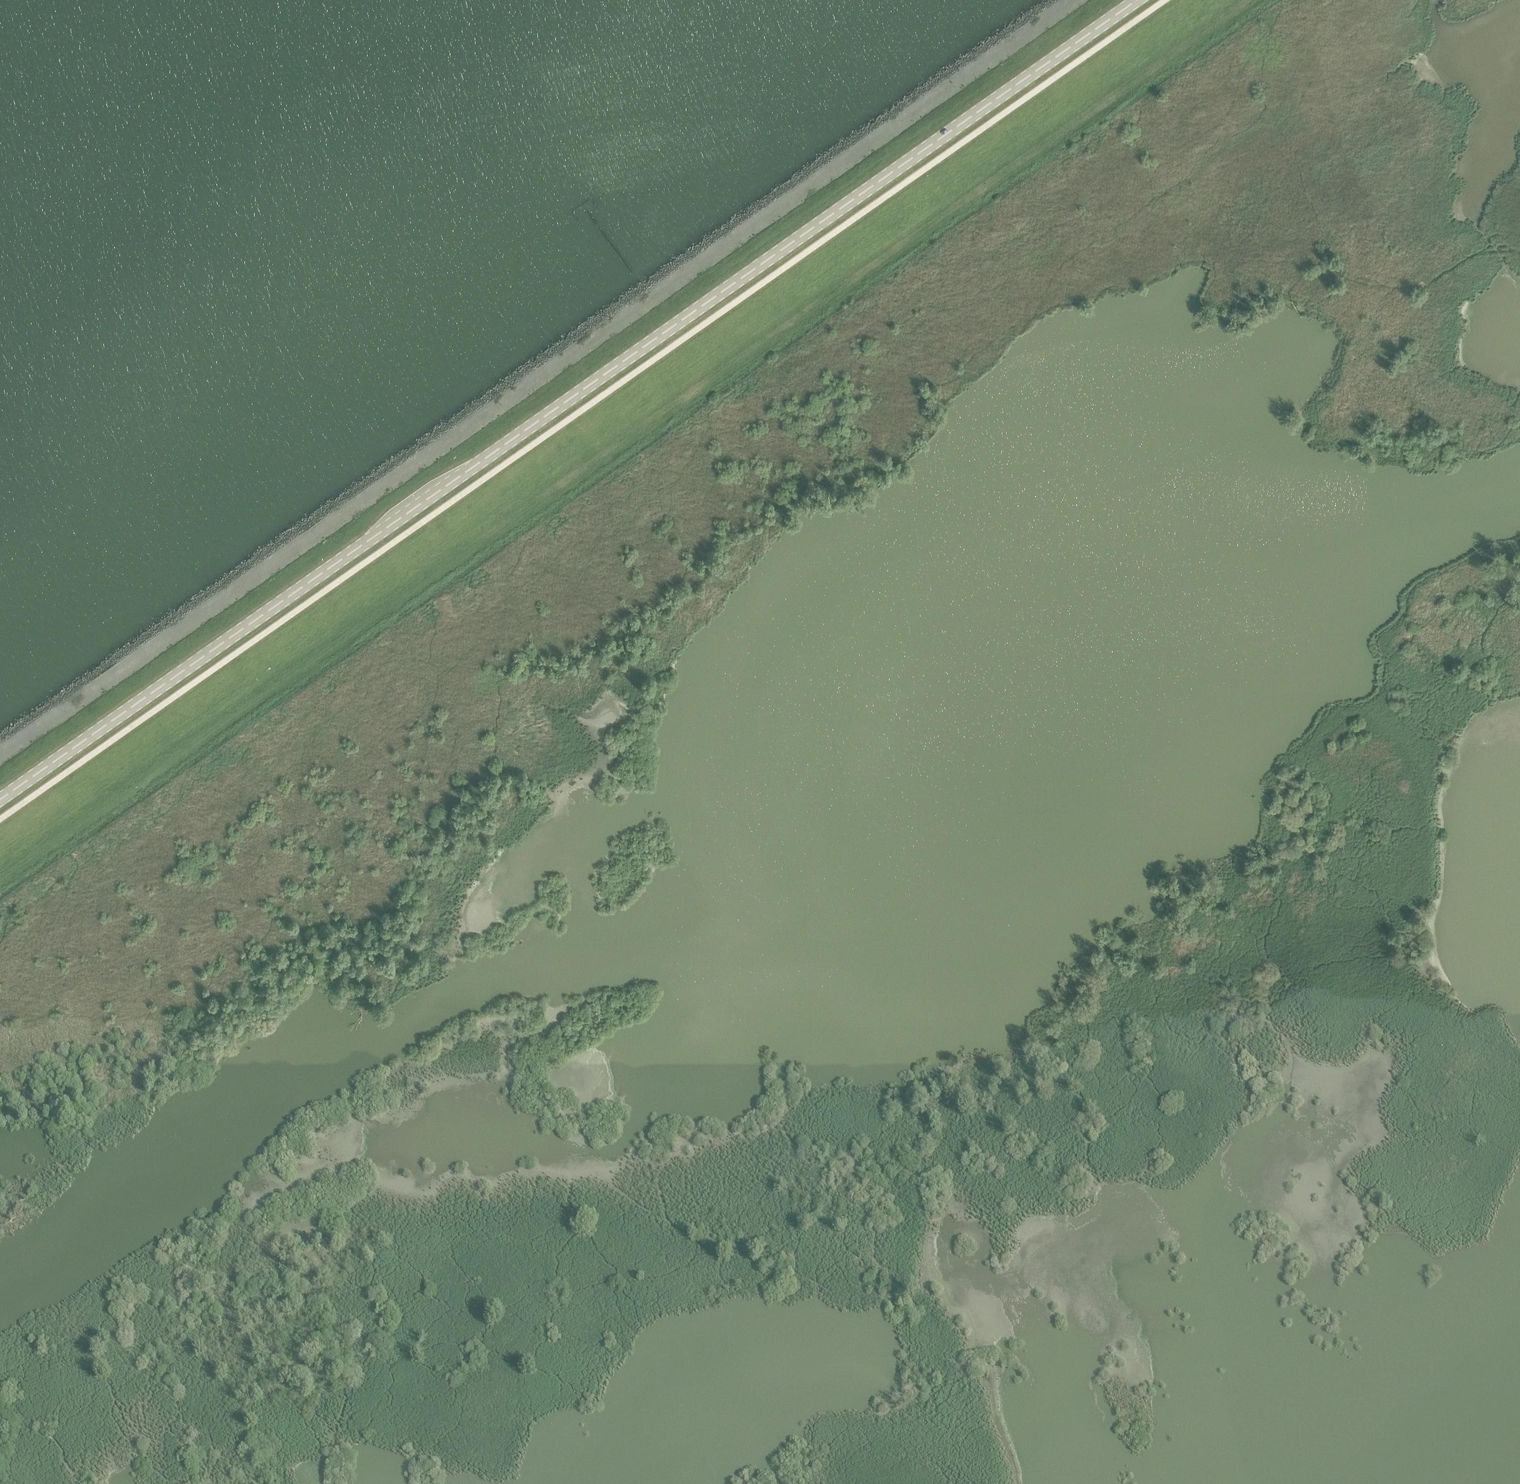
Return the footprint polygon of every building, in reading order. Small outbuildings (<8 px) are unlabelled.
[(51,754),(44,760),(49,766),(56,759),(51,754)]
